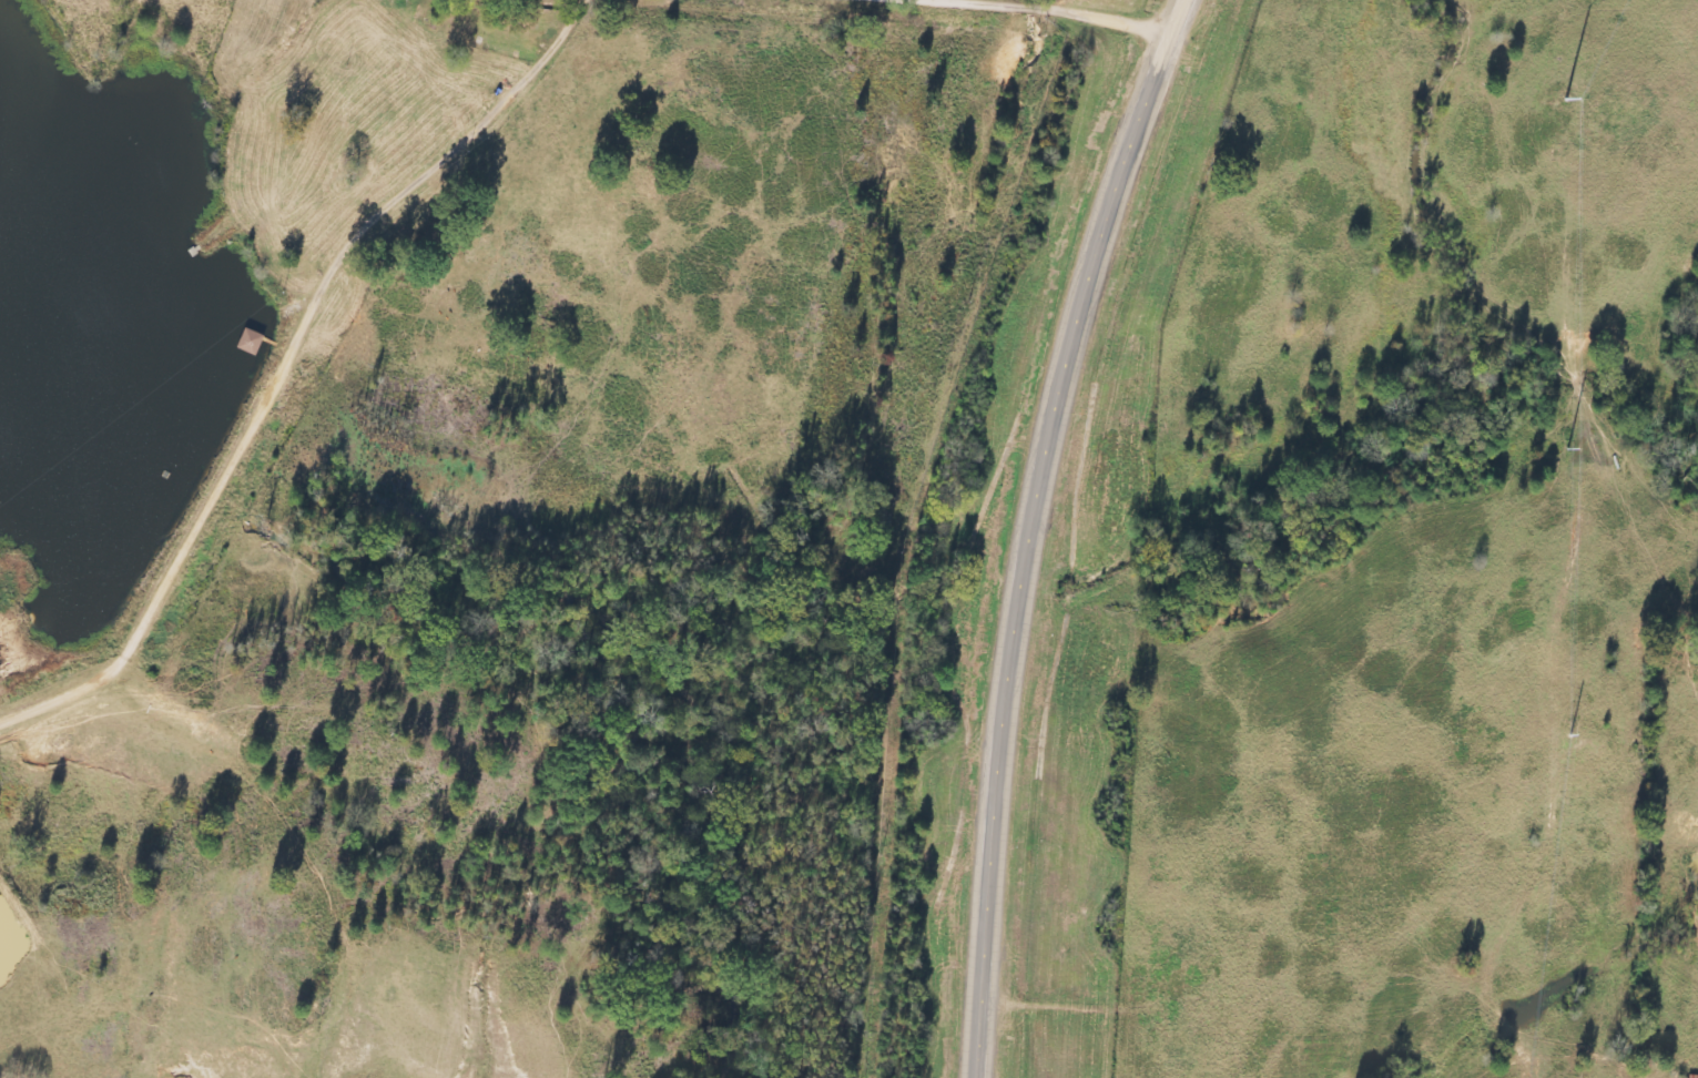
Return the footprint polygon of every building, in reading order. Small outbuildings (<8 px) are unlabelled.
[(239,348),(258,356),(267,336),(248,328),(239,348)]
